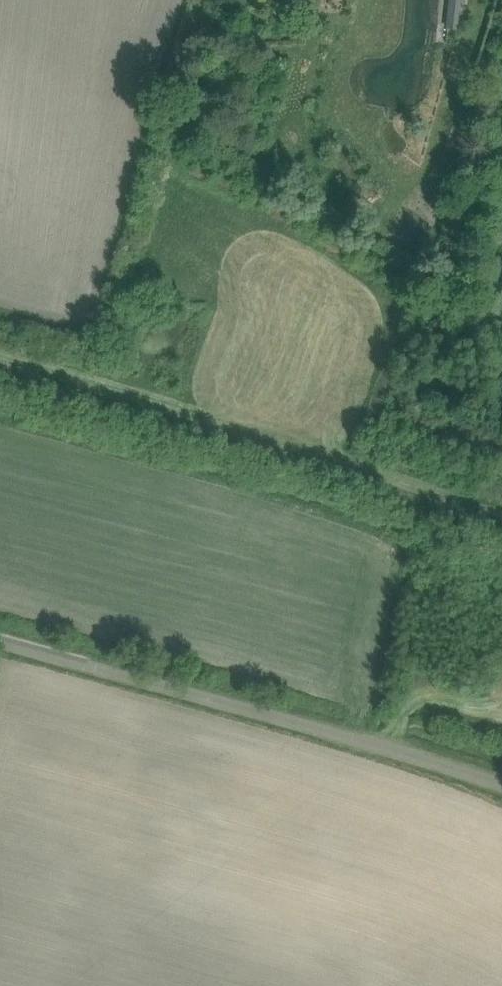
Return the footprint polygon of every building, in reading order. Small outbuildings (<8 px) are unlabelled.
[(446,15),(445,27),(461,29),(462,17),(446,15)]
